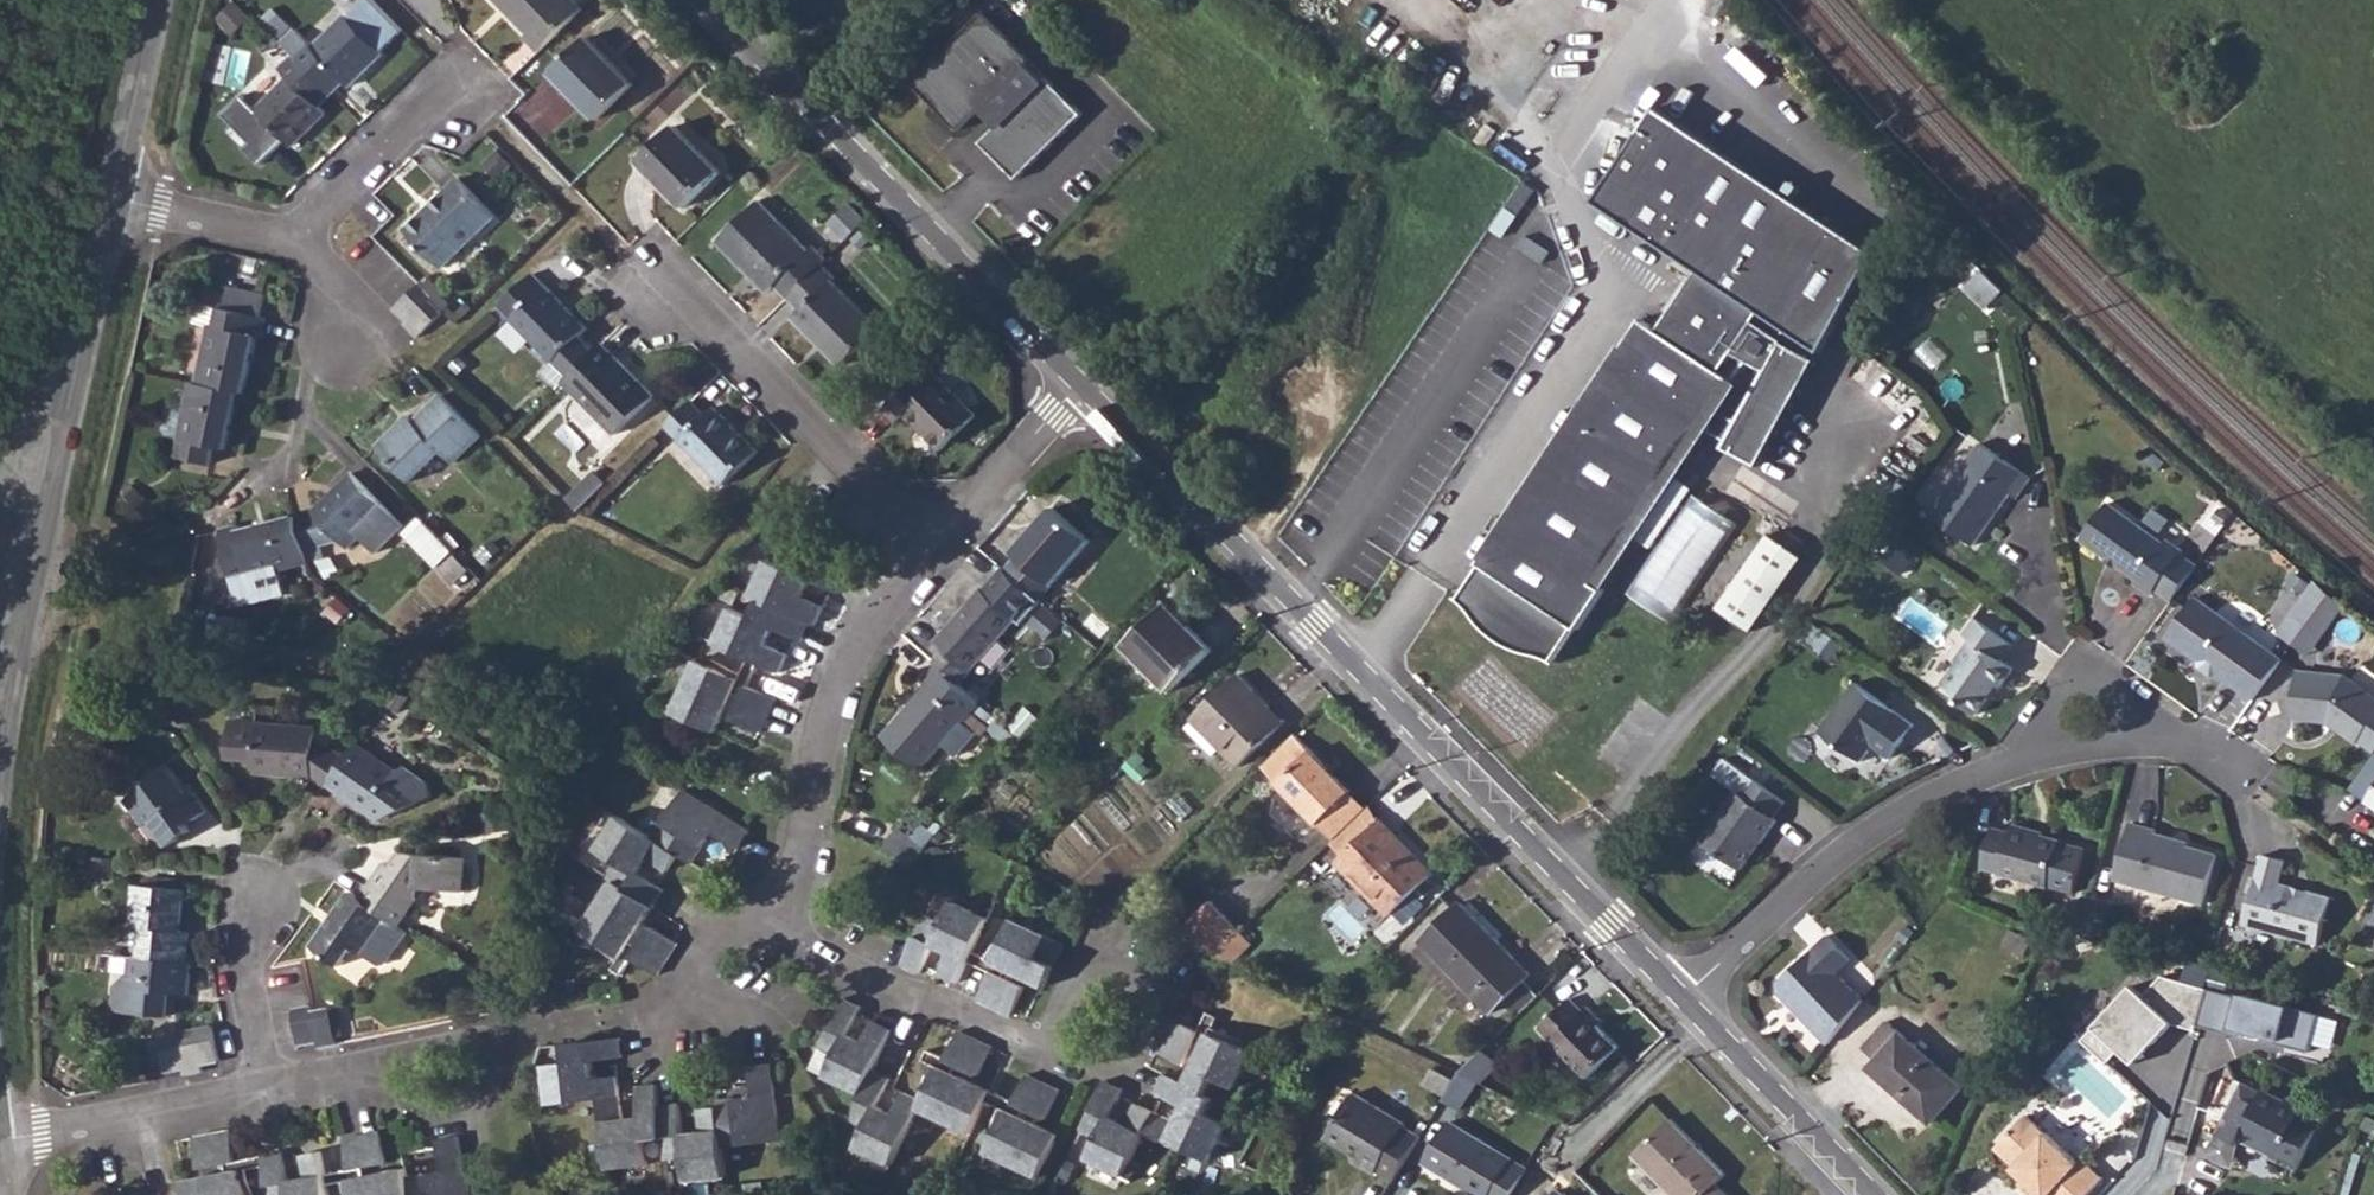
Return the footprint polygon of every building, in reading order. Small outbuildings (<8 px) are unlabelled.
[(534,52),(578,10),(569,0),(492,0),(525,34),(522,38),(534,52)] [(1026,63),(979,15),(908,86),(955,134),(977,112),(989,100),(1006,117),(994,129),(977,146),(1013,182),(1079,117),(1043,80),(1039,85),(1022,67),(1026,63)] [(304,44),(291,56),(328,93),(339,82),(344,87),(379,53),(343,16),(310,50),(304,44)] [(585,36),(548,72),(595,119),(631,84),(585,36)] [(328,93),(291,56),(279,68),(286,76),(253,109),(238,93),(218,113),(245,142),(241,146),(257,163),(282,139),(288,145),(321,112),(315,106),(328,93)] [(1006,117),(989,100),(977,112),(994,129),(1006,117)] [(1654,110),(1591,204),(1691,272),(1696,276),(1691,283),(1685,280),(1666,309),(1652,333),(1724,378),(1726,378),(1731,368),(1733,369),(1739,358),(1763,371),(1736,422),(1708,408),(1701,422),(1710,427),(1708,431),(1737,446),(1734,453),(1760,466),(1811,370),(1789,356),(1786,363),(1780,358),(1785,351),(1751,326),(1747,324),(1753,314),(1758,317),(1818,357),(1872,257),(1654,110)] [(674,125),(637,162),(684,208),(720,171),(674,125)] [(455,179),(401,230),(438,268),(491,216),(455,179)] [(773,285),(785,297),(820,264),(824,260),(811,246),(807,250),(759,201),(718,240),(766,290),(773,285)] [(863,221),(847,204),(826,224),(842,241),(863,221)] [(820,264),(785,297),(798,310),(790,318),(838,367),(876,330),(828,282),(834,277),(820,264)] [(1989,305),(2006,288),(1985,267),(1968,284),(1989,305)] [(1691,272),(1685,280),(1691,283),(1696,276),(1691,272)] [(416,282),(391,306),(404,320),(427,298),(430,296),(416,282)] [(510,316),(552,361),(565,374),(591,348),(578,334),(585,327),(544,284),(510,316)] [(207,326),(195,381),(235,390),(240,392),(253,337),(259,338),(263,317),(257,316),(261,295),(223,286),(214,327),(207,326)] [(427,298),(404,320),(401,323),(414,334),(438,310),(427,298)] [(1747,324),(1751,326),(1758,317),(1753,314),(1747,324)] [(1724,378),(1652,333),(1639,323),(1507,516),(1508,517),(1482,561),(1486,567),(1466,599),(1485,623),(1505,643),(1529,654),(1557,660),(1578,627),(1609,591),(1602,583),(1629,544),(1620,537),(1701,422),(1708,408),(1715,394),(1724,382),(1723,380),(1724,378)] [(565,374),(561,379),(613,432),(651,394),(599,341),(591,348),(565,374)] [(552,361),(539,374),(553,387),(561,379),(565,374),(552,361)] [(917,374),(879,411),(893,424),(902,415),(938,451),(975,414),(939,378),(930,386),(917,374)] [(195,381),(189,381),(172,456),(207,464),(211,445),(222,448),(235,390),(195,381)] [(477,434),(436,392),(407,419),(402,415),(371,446),(404,480),(435,450),(446,462),(477,434)] [(688,396),(663,421),(721,480),(756,445),(713,403),(703,411),(688,396)] [(2022,498),(2035,479),(1985,444),(1934,516),(1978,547),(1998,517),(1996,515),(2000,508),(2004,510),(2015,494),(2022,498)] [(588,466),(561,494),(574,507),(602,480),(588,466)] [(312,510),(294,514),(303,546),(337,537),(345,545),(357,533),(375,549),(401,521),(349,470),(312,510)] [(1672,623),(1737,523),(1693,493),(1628,593),(1672,623)] [(2153,595),(2185,551),(2168,540),(2165,543),(2115,507),(2089,543),(2112,560),(2114,556),(2121,561),(2118,564),(2139,580),(2136,583),(2153,595)] [(1012,555),(1004,566),(1037,596),(1085,540),(1048,508),(1009,551),(1012,555)] [(1996,515),(1998,517),(2004,510),(2000,508),(1996,515)] [(303,546),(294,514),(239,528),(237,522),(218,528),(229,572),(247,568),(254,597),(284,589),(278,566),(307,559),(303,546)] [(1771,533),(1718,609),(1751,632),(1803,555),(1771,533)] [(739,677),(696,658),(672,714),(714,733),(731,693),(739,697),(730,719),(759,732),(775,697),(748,685),(758,661),(780,671),(788,654),(765,644),(773,627),(801,641),(809,621),(815,623),(823,604),(801,596),(808,579),(835,591),(843,572),(793,550),(786,568),(765,558),(750,594),(759,598),(752,615),(730,606),(714,642),(747,656),(739,677)] [(1004,566),(1001,564),(980,588),(979,587),(932,640),(941,647),(929,661),(933,665),(955,685),(1012,616),(1019,621),(1039,598),(1037,596),(1004,566)] [(247,568),(229,572),(237,602),(254,597),(247,568)] [(2332,594),(2318,583),(2296,612),(2311,623),(2332,594)] [(2346,606),(2332,594),(2311,623),(2325,634),(2346,606)] [(2283,662),(2284,660),(2198,597),(2168,637),(2201,661),(2202,668),(2214,676),(2220,675),(2255,700),(2283,662)] [(1168,603),(1127,642),(1171,689),(1212,648),(1168,603)] [(1057,610),(1038,610),(1037,629),(1056,630),(1057,610)] [(2004,659),(2015,643),(1978,617),(1966,633),(1974,638),(1958,659),(1960,661),(1945,681),(1960,692),(1961,700),(1979,713),(1992,695),(2000,684),(2003,686),(2003,684),(2016,668),(2004,659)] [(2325,634),(2311,623),(2296,642),(2311,652),(2325,634)] [(955,685),(933,665),(921,680),(924,685),(878,736),(915,769),(938,743),(951,755),(972,732),(958,720),(974,701),(955,685)] [(2348,675),(2300,671),(2294,718),(2331,722),(2360,743),(2362,740),(2373,749),(2373,694),(2348,675)] [(1239,675),(1193,719),(1236,764),(1282,719),(1239,675)] [(1917,722),(1860,679),(1824,728),(1864,758),(1876,742),(1893,755),(1917,722)] [(2005,685),(2003,684),(2003,686),(2000,684),(1992,695),(1996,698),(2005,685)] [(325,789),(326,785),(380,820),(401,810),(386,784),(395,771),(354,744),(345,759),(319,741),(317,741),(318,730),(232,718),(227,756),(257,760),(255,774),(313,780),(325,789)] [(1317,821),(1350,789),(1295,733),(1263,765),(1317,821)] [(166,769),(123,800),(140,826),(150,820),(168,846),(187,832),(185,828),(203,816),(188,792),(184,795),(166,769)] [(1786,801),(1753,776),(1741,793),(1737,790),(1701,839),(1741,869),(1777,820),(1773,817),(1786,801)] [(617,859),(606,875),(612,879),(580,926),(620,953),(610,968),(617,973),(630,955),(656,972),(676,942),(649,923),(635,943),(629,940),(652,906),(664,889),(637,872),(648,855),(667,869),(678,853),(693,863),(713,832),(738,849),(750,832),(686,788),(653,836),(619,814),(598,845),(617,859)] [(1369,808),(1350,789),(1317,821),(1335,839),(1369,808)] [(1193,808),(1176,791),(1167,800),(1183,817),(1193,808)] [(1373,805),(1334,841),(1346,854),(1381,821),(1373,805)] [(1381,821),(1346,854),(1339,861),(1392,916),(1434,875),(1381,821)] [(2116,880),(2205,904),(2219,855),(2189,846),(2178,843),(2178,840),(2156,834),(2157,830),(2131,823),(2116,880)] [(896,828),(878,848),(909,861),(933,836),(921,825),(909,839),(896,828)] [(2061,843),(2061,842),(2033,835),(2034,832),(2014,826),(2012,834),(1995,829),(1984,869),(2081,895),(2092,852),(2061,843)] [(359,899),(349,892),(329,918),(335,923),(329,930),(324,926),(309,946),(337,966),(351,948),(378,965),(384,964),(406,933),(396,925),(415,900),(411,898),(418,890),(460,895),(464,861),(405,855),(393,871),(384,866),(359,899)] [(2287,861),(2265,855),(2246,924),(2320,945),(2333,898),(2308,891),(2307,894),(2295,891),(2296,888),(2280,884),(2287,861)] [(136,957),(129,957),(128,972),(112,986),(110,1011),(160,1014),(161,992),(186,993),(187,962),(183,961),(186,932),(176,930),(179,889),(131,885),(127,914),(140,928),(136,957)] [(909,945),(900,961),(918,969),(932,942),(948,950),(937,971),(955,981),(965,959),(988,970),(975,997),(1007,1013),(1022,985),(1002,975),(1005,967),(1042,986),(1063,943),(1011,917),(990,959),(970,950),(986,916),(951,899),(940,920),(925,913),(911,938),(909,945)] [(1209,900),(1171,935),(1204,951),(1212,954),(1238,931),(1209,900)] [(1461,902),(1422,940),(1490,1011),(1529,972),(1461,902)] [(1779,994),(1829,1045),(1864,1000),(1838,973),(1851,960),(1828,936),(1779,984),(1779,994)] [(2079,1037),(2103,1060),(2115,1046),(2131,1061),(2173,1022),(2197,1029),(2198,1025),(2209,987),(2162,975),(2141,993),(2130,983),(2079,1037)] [(2241,997),(2209,987),(2198,1025),(2243,1037),(2244,1031),(2268,1038),(2267,1042),(2309,1054),(2321,1017),(2242,994),(2241,997)] [(1575,994),(1544,1024),(1591,1073),(1622,1043),(1575,994)] [(864,1009),(846,999),(823,1048),(841,1057),(831,1078),(865,1095),(854,1120),(870,1128),(860,1149),(895,1166),(922,1111),(973,1135),(989,1102),(1010,1111),(991,1153),(1042,1178),(1063,1135),(1025,1117),(1029,1109),(1049,1119),(1063,1090),(1059,1088),(1031,1075),(1017,1102),(955,1073),(958,1066),(980,1076),(995,1046),(961,1029),(948,1056),(930,1047),(925,1060),(942,1068),(926,1102),(909,1092),(898,1115),(880,1107),(895,1079),(877,1071),(896,1032),(877,1022),(867,1043),(852,1036),(864,1009)] [(310,1012),(309,1006),(291,1009),(298,1043),(316,1040),(318,1047),(334,1044),(328,1008),(310,1012)] [(1104,1080),(1081,1129),(1096,1137),(1086,1159),(1122,1176),(1144,1130),(1176,1145),(1208,1160),(1225,1125),(1204,1114),(1212,1098),(1205,1095),(1212,1078),(1233,1089),(1250,1052),(1211,1033),(1219,1018),(1208,1012),(1198,1031),(1172,1018),(1156,1051),(1183,1064),(1193,1042),(1200,1045),(1182,1084),(1161,1075),(1153,1091),(1182,1105),(1175,1120),(1153,1111),(1137,1103),(1126,1125),(1108,1117),(1121,1089),(1104,1080)] [(1879,1059),(1902,1033),(1888,1021),(1865,1047),(1879,1059)] [(199,1068),(199,1061),(215,1057),(210,1025),(194,1028),(174,1033),(155,1036),(162,1069),(180,1064),(182,1071),(199,1068)] [(1902,1033),(1873,1067),(1931,1122),(1963,1088),(1902,1033)] [(601,1098),(611,1168),(648,1163),(645,1141),(665,1139),(668,1162),(687,1158),(690,1183),(731,1178),(727,1150),(782,1143),(772,1066),(753,1068),(757,1097),(721,1102),(721,1107),(700,1110),(704,1134),(686,1135),(682,1107),(662,1109),(658,1086),(638,1087),(642,1117),(624,1119),(618,1076),(594,1080),(592,1060),(624,1057),(623,1038),(567,1045),(569,1063),(545,1066),(551,1106),(601,1098)] [(1496,1056),(1484,1044),(1458,1069),(1474,1077),(1496,1056)] [(1435,1065),(1427,1080),(1447,1092),(1456,1077),(1435,1065)] [(1353,1092),(1325,1137),(1358,1157),(1356,1161),(1372,1171),(1373,1169),(1392,1180),(1419,1135),(1401,1124),(1402,1121),(1353,1092)] [(2255,1107),(2239,1098),(2204,1157),(2224,1168),(2229,1170),(2236,1147),(2240,1140),(2277,1159),(2274,1164),(2294,1174),(2319,1127),(2263,1096),(2255,1107)] [(2028,1175),(2037,1186),(2047,1194),(2049,1194),(2051,1193),(2052,1194),(2089,1194),(2106,1176),(2087,1156),(2081,1160),(2034,1114),(2002,1146),(2019,1163),(2017,1165),(2028,1175)] [(1675,1194),(1732,1194),(1719,1181),(1727,1173),(1671,1118),(1634,1155),(1675,1194)] [(1424,1160),(1481,1194),(1506,1194),(1524,1166),(1448,1119),(1424,1160)] [(185,1194),(244,1194),(238,1163),(259,1159),(267,1194),(327,1194),(324,1178),(344,1173),(349,1194),(467,1194),(460,1157),(454,1127),(434,1132),(441,1162),(402,1170),(400,1160),(358,1169),(357,1160),(381,1155),(374,1123),(338,1132),(344,1161),(321,1166),(316,1142),(295,1147),(301,1171),(283,1173),(278,1144),(234,1152),(228,1124),(192,1131),(198,1161),(221,1156),(223,1166),(182,1174),(185,1194)] [(2037,1186),(2028,1175),(2022,1179),(2033,1190),(2037,1186)]
